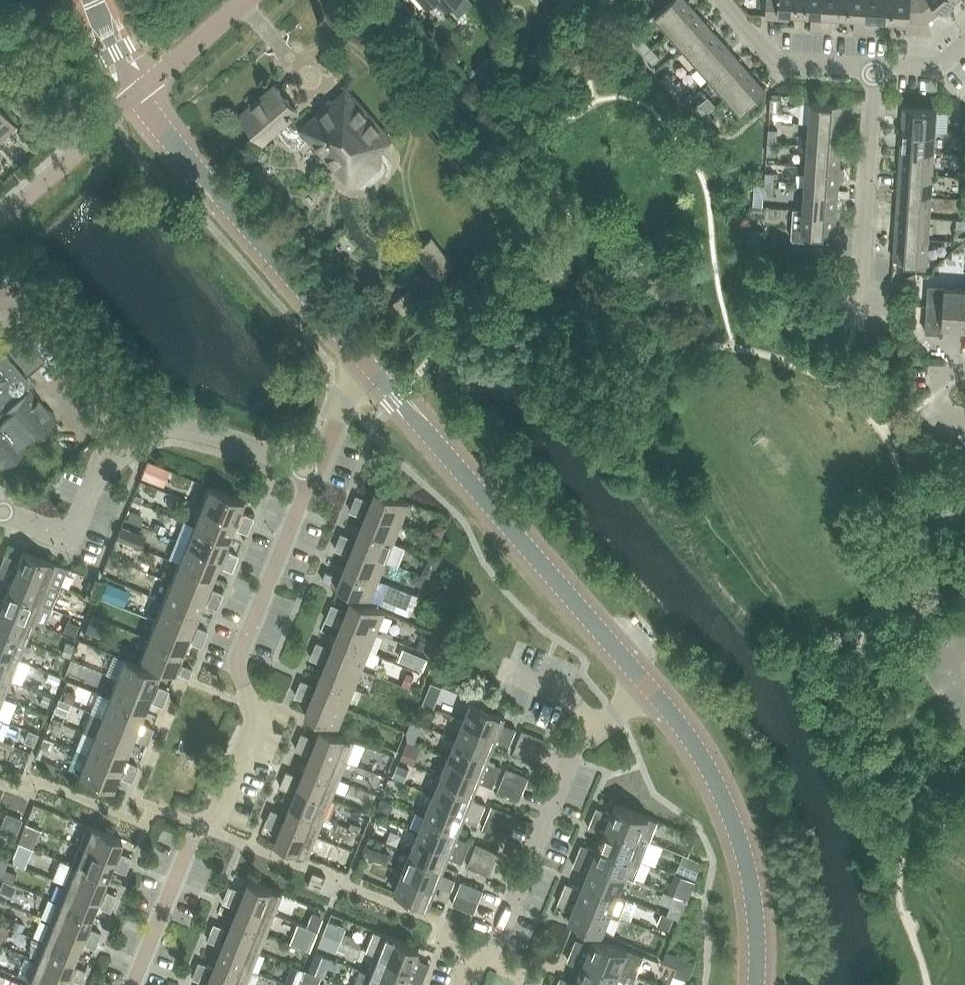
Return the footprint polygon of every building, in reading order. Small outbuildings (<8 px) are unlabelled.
[(444,9),(455,0),(436,0),(444,9)] [(580,9),(591,0),(572,0),(580,9)] [(670,30),(694,9),(687,0),(671,0),(655,14),(670,30)] [(801,12),(802,0),(767,0),(766,15),(790,16),(790,11),(801,12)] [(824,0),(802,0),(801,12),(811,12),(811,29),(821,29),(824,0)] [(844,14),(845,0),(824,0),(821,29),(832,30),(834,14),(844,14)] [(865,33),(867,0),(845,0),(844,14),(855,15),(854,32),(865,33)] [(865,33),(875,33),(877,16),(887,17),(888,0),(867,0),(865,33)] [(887,17),(898,18),(898,24),(910,24),(910,18),(928,19),(921,0),(888,0),(887,17)] [(928,19),(941,7),(946,12),(955,5),(951,0),(921,0),(928,19)] [(670,30),(684,47),(709,25),(694,9),(670,30)] [(684,47),(698,63),(723,41),(709,25),(684,47)] [(636,44),(645,53),(651,47),(643,38),(636,44)] [(698,63),(712,79),(737,58),(723,41),(698,63)] [(651,47),(645,53),(653,62),(659,57),(651,47)] [(712,79),(727,96),(751,74),(737,58),(712,79)] [(661,79),(670,89),(676,83),(668,73),(661,79)] [(751,74),(727,96),(741,112),(766,91),(751,74)] [(676,83),(670,89),(678,98),(685,92),(676,83)] [(289,118),(346,184),(380,154),(377,151),(390,140),(346,89),(311,120),(298,105),(295,108),(278,89),(256,107),(253,104),(240,116),(262,142),(289,118)] [(771,97),(770,110),(779,111),(780,98),(771,97)] [(811,101),(809,123),(843,125),(844,103),(811,101)] [(694,108),(702,118),(708,112),(700,103),(694,108)] [(16,125),(0,107),(0,139),(16,125)] [(904,107),(902,129),(936,131),(937,109),(904,107)] [(708,112),(702,118),(710,127),(717,121),(708,112)] [(809,123),(808,144),(841,147),(843,125),(809,123)] [(769,129),(768,141),(777,142),(777,129),(769,129)] [(902,129),(901,151),(934,153),(936,131),(902,129)] [(777,142),(768,141),(767,154),(776,154),(777,142)] [(808,144),(806,166),(840,168),(841,147),(808,144)] [(901,151),(899,172),(933,174),(934,153),(901,151)] [(806,166),(805,187),(838,189),(840,168),(806,166)] [(766,172),(765,185),(774,185),(775,173),(766,172)] [(899,172),(898,193),(931,196),(933,174),(899,172)] [(774,185),(765,185),(764,197),(773,198),(774,185)] [(805,187),(804,208),(837,211),(838,189),(805,187)] [(898,193),(896,215),(930,217),(931,196),(898,193)] [(753,205),(752,218),(767,219),(768,206),(753,205)] [(792,227),(792,237),(794,239),(816,241),(835,242),(835,233),(837,211),(804,208),(794,208),(792,227)] [(896,215),(895,236),(928,239),(930,217),(896,215)] [(964,228),(964,219),(957,219),(957,227),(964,228)] [(928,239),(895,236),(893,259),(913,260),(912,268),(926,269),(928,239)] [(431,238),(415,250),(435,277),(451,265),(431,238)] [(943,325),(945,287),(929,285),(927,304),(926,304),(925,330),(942,331),(943,325)] [(964,326),(964,318),(964,288),(945,287),(943,325),(964,326)] [(408,290),(392,303),(402,315),(418,302),(408,290)] [(4,409),(31,439),(56,417),(30,386),(35,382),(24,369),(41,354),(44,358),(45,357),(31,341),(21,330),(20,331),(24,335),(6,350),(9,354),(2,360),(0,359),(0,404),(4,409)] [(38,335),(31,341),(45,357),(46,358),(53,351),(38,335)] [(4,409),(0,412),(0,462),(2,464),(31,439),(4,409)] [(147,461),(140,477),(164,487),(170,470),(152,463),(147,461)] [(209,486),(201,506),(234,519),(242,500),(209,486)] [(375,489),(367,509),(401,522),(409,503),(375,489)] [(134,501),(141,504),(143,498),(136,495),(134,501)] [(356,495),(353,503),(362,507),(365,499),(356,495)] [(362,507),(353,503),(350,511),(359,514),(362,507)] [(201,506),(193,525),(227,538),(234,519),(201,506)] [(367,509),(360,528),(394,541),(401,522),(367,509)] [(131,511),(127,520),(137,524),(141,514),(131,511)] [(243,514),(240,521),(249,525),(252,517),(243,514)] [(249,525),(240,521),(237,529),(246,532),(249,525)] [(121,525),(116,538),(142,548),(147,536),(121,525)] [(193,525),(185,543),(234,563),(237,555),(222,549),(227,538),(193,525)] [(429,534),(441,539),(446,527),(439,525),(432,527),(429,534)] [(360,528),(353,547),(386,560),(398,565),(405,546),(394,541),(360,528)] [(341,533),(338,541),(347,545),(350,537),(341,533)] [(347,545),(338,541),(334,549),(344,553),(347,545)] [(185,543),(178,562),(211,576),(216,564),(231,570),(234,563),(185,543)] [(353,547),(345,566),(379,579),(386,560),(353,547)] [(22,550),(14,570),(48,583),(59,587),(67,568),(56,563),(22,550)] [(4,555),(0,565),(8,568),(12,558),(4,555)] [(421,574),(424,576),(430,578),(438,559),(428,556),(421,574)] [(114,569),(117,561),(110,558),(106,566),(114,569)] [(178,562),(170,581),(204,595),(211,576),(178,562)] [(0,565),(0,566),(0,577),(4,578),(8,568),(0,565)] [(379,579),(345,566),(337,586),(359,594),(371,600),(379,579)] [(14,570),(6,589),(40,602),(51,606),(59,587),(48,583),(14,570)] [(322,580),(332,584),(335,575),(326,571),(322,580)] [(411,583),(420,587),(424,577),(415,573),(411,583)] [(170,581),(163,600),(196,614),(204,595),(170,581)] [(106,583),(100,597),(122,606),(128,592),(106,583)] [(33,621),(40,602),(6,589),(0,605),(0,608),(33,621)] [(213,589),(210,597),(219,601),(222,592),(213,589)] [(84,598),(91,601),(93,595),(94,594),(87,591),(84,598)] [(412,592),(406,607),(385,599),(383,598),(380,604),(383,605),(408,615),(417,594),(412,592)] [(69,600),(77,603),(80,596),(72,593),(69,600)] [(219,601),(210,597),(206,605),(216,608),(219,601)] [(351,598),(343,618),(377,632),(385,612),(351,598)] [(163,600),(155,619),(188,633),(196,614),(163,600)] [(332,604),(329,612),(338,616),(341,608),(332,604)] [(25,640),(33,621),(0,608),(0,630),(25,640)] [(338,616),(329,612),(326,620),(334,624),(338,616)] [(71,617),(66,629),(77,634),(80,629),(82,622),(71,617)] [(343,618),(336,637),(369,651),(377,632),(343,618)] [(155,619),(147,638),(181,651),(188,633),(155,619)] [(197,627),(194,635),(203,639),(207,631),(197,627)] [(17,659),(25,640),(0,630),(0,652),(17,659)] [(203,639),(194,635),(191,643),(200,646),(203,639)] [(336,637),(328,656),(362,670),(369,651),(336,637)] [(181,651),(147,638),(139,658),(173,671),(181,651)] [(420,640),(417,648),(427,652),(430,644),(420,640)] [(67,642),(62,655),(70,659),(75,645),(67,642)] [(317,642),(314,650),(322,654),(326,646),(317,642)] [(322,654),(314,650),(311,657),(320,661),(322,654)] [(10,678),(17,659),(0,652),(0,674),(10,678)] [(426,659),(416,655),(412,665),(422,669),(426,659)] [(328,656),(320,675),(354,689),(362,670),(328,656)] [(124,658),(116,678),(150,691),(158,671),(124,658)] [(182,665),(179,674),(188,677),(191,669),(182,665)] [(45,680),(52,682),(56,684),(60,676),(48,672),(45,680)] [(405,673),(401,685),(409,688),(413,676),(405,673)] [(2,697),(10,678),(0,674),(0,696),(2,697)] [(320,675),(313,694),(347,708),(354,689),(320,675)] [(116,678),(108,697),(142,710),(150,691),(116,678)] [(302,680),(299,688),(307,691),(310,684),(302,680)] [(431,682),(427,692),(436,695),(440,685),(431,682)] [(159,687),(156,694),(164,698),(167,690),(159,687)] [(307,691),(299,688),(296,695),(304,699),(307,691)] [(66,691),(62,701),(70,704),(71,704),(75,694),(66,691)] [(50,697),(44,694),(40,703),(47,706),(50,697)] [(164,698),(156,694),(153,702),(161,705),(164,698)] [(347,708),(313,694),(305,714),(339,727),(347,708)] [(108,697),(101,716),(134,729),(142,710),(108,697)] [(57,699),(53,710),(65,715),(70,704),(62,701),(57,699)] [(464,717),(463,719),(512,739),(516,728),(501,722),(505,713),(471,700),(470,702),(464,717)] [(101,716),(93,735),(127,748),(134,729),(101,716)] [(463,719),(456,738),(489,752),(493,743),(508,749),(512,739),(463,719)] [(412,721),(404,740),(407,741),(414,744),(422,725),(412,721)] [(143,724),(140,732),(149,736),(152,728),(143,724)] [(313,747),(347,760),(355,740),(321,727),(313,747)] [(23,741),(33,745),(37,733),(28,729),(23,741)] [(522,730),(518,741),(540,750),(544,739),(522,730)] [(149,736),(140,732),(137,740),(146,744),(149,736)] [(302,733),(298,741),(307,745),(310,737),(302,733)] [(93,735),(85,754),(119,767),(127,748),(93,735)] [(38,746),(48,750),(52,740),(42,736),(38,746)] [(456,738),(448,757),(496,777),(500,766),(486,761),(489,752),(456,738)] [(307,745),(298,741),(296,748),(304,752),(307,745)] [(540,750),(518,741),(513,753),(535,762),(540,750)] [(406,742),(399,759),(414,765),(421,748),(406,742)] [(24,743),(22,749),(30,752),(32,747),(24,743)] [(305,766),(339,779),(347,760),(313,747),(305,766)] [(119,767),(85,754),(77,774),(111,787),(119,767)] [(448,757),(440,776),(474,790),(478,780),(493,786),(496,777),(448,757)] [(128,762),(125,770),(134,773),(137,766),(128,762)] [(397,764),(392,776),(404,781),(409,769),(397,764)] [(298,785),(331,798),(339,779),(305,766),(298,785)] [(507,767),(502,779),(525,788),(530,776),(507,767)] [(134,773),(125,770),(122,777),(131,781),(134,773)] [(287,770),(283,779),(292,782),(295,774),(287,770)] [(440,776),(433,795),(481,814),(485,804),(471,798),(474,790),(440,776)] [(295,792),(290,804),(324,817),(331,798),(298,785),(292,782),(283,779),(280,786),(295,792)] [(525,788),(502,779),(498,791),(520,800),(525,788)] [(433,795),(425,814),(459,828),(463,818),(477,824),(481,814),(433,795)] [(381,799),(376,811),(388,816),(393,804),(381,799)] [(290,804),(282,823),(316,836),(324,817),(290,804)] [(492,804),(487,817),(509,826),(515,813),(492,804)] [(607,824),(650,841),(658,821),(615,804),(607,824)] [(597,808),(593,817),(602,821),(605,811),(597,808)] [(271,809),(268,817),(277,820),(280,812),(271,809)] [(418,831),(418,833),(457,849),(461,838),(456,836),(459,828),(425,814),(424,816),(418,831)] [(277,820),(268,817),(265,824),(274,828),(277,820)] [(509,826),(487,817),(482,829),(505,838),(509,826)] [(602,821),(593,817),(589,828),(597,832),(602,821)] [(386,830),(389,822),(382,819),(378,827),(386,830)] [(351,822),(349,827),(359,831),(361,826),(351,822)] [(316,836),(282,823),(275,842),(292,849),(309,855),(316,836)] [(599,843),(642,860),(650,841),(607,824),(599,843)] [(87,825),(79,844),(113,858),(121,838),(87,825)] [(18,840),(17,842),(33,849),(37,839),(21,833),(18,840)] [(418,833),(410,852),(444,865),(448,856),(453,858),(457,849),(418,833)] [(346,843),(344,848),(356,853),(361,840),(353,836),(349,844),(346,843)] [(461,838),(457,849),(466,852),(470,842),(461,838)] [(477,842),(472,855),(494,864),(499,851),(477,842)] [(578,856),(625,875),(635,879),(642,860),(599,843),(596,851),(582,846),(578,856)] [(79,844),(72,863),(105,877),(113,858),(79,844)] [(368,846),(364,856),(378,861),(382,852),(379,851),(368,846)] [(466,852),(457,849),(453,858),(462,862),(466,852)] [(27,856),(14,851),(11,856),(12,862),(23,866),(27,856)] [(410,852),(402,871),(436,884),(441,887),(446,876),(441,874),(444,865),(410,852)] [(122,853),(118,861),(127,865),(131,856),(122,853)] [(694,878),(701,861),(682,854),(676,871),(694,878)] [(494,864),(472,855),(467,866),(490,875),(494,864)] [(584,880),(618,894),(625,875),(578,856),(573,866),(588,871),(584,880)] [(127,865),(118,861),(115,868),(125,872),(127,865)] [(72,863),(64,882),(98,896),(105,877),(72,863)] [(1,874),(1,876),(12,881),(16,871),(5,866),(1,874)] [(436,884),(402,871),(395,891),(428,904),(436,884)] [(325,877),(313,872),(308,886),(320,890),(325,877)] [(686,899),(693,880),(677,873),(672,885),(677,887),(674,894),(686,899)] [(446,876),(441,887),(451,890),(455,879),(446,876)] [(4,900),(7,893),(22,899),(26,890),(1,880),(0,883),(0,898),(4,900)] [(234,897),(233,900),(239,903),(240,900),(274,913),(282,894),(248,880),(241,898),(235,896),(234,897)] [(462,880),(457,892),(479,902),(484,889),(462,880)] [(571,897),(576,899),(610,913),(620,917),(627,898),(618,894),(584,880),(580,890),(566,884),(562,894),(571,897)] [(64,882),(57,901),(90,915),(98,896),(64,882)] [(229,887),(226,894),(234,897),(235,896),(237,890),(229,887)] [(451,890),(441,887),(438,896),(447,900),(451,890)] [(106,891),(103,899),(112,903),(115,894),(106,891)] [(479,902),(457,892),(452,904),(475,913),(479,902)] [(234,897),(226,894),(223,902),(231,905),(233,900),(234,897)] [(567,908),(571,897),(562,894),(558,904),(567,908)] [(685,902),(686,899),(676,895),(672,905),(682,909),(685,902)] [(112,903),(103,899),(100,906),(109,910),(112,903)] [(610,913),(576,899),(569,919),(603,933),(610,913)] [(233,900),(231,905),(237,907),(233,919),(266,932),(274,913),(240,900),(239,903),(233,900)] [(57,901),(49,920),(83,934),(90,915),(57,901)] [(657,920),(669,925),(673,914),(662,909),(657,920)] [(318,931),(324,916),(312,912),(306,926),(318,931)] [(14,919),(11,927),(21,931),(25,924),(14,919)] [(233,919),(225,938),(259,951),(266,932),(233,919)] [(329,919),(323,933),(340,940),(346,925),(329,919)] [(49,920),(41,939),(75,953),(83,934),(49,920)] [(290,942),(310,950),(318,931),(306,926),(298,923),(290,942)] [(214,924),(211,932),(219,935),(222,927),(214,924)] [(91,928),(88,937),(97,940),(100,932),(91,928)] [(366,950),(377,954),(426,974),(430,963),(415,957),(419,948),(374,930),(366,950)] [(219,935),(211,932),(208,940),(216,943),(219,935)] [(323,933),(319,944),(336,951),(340,940),(323,933)] [(571,950),(636,977),(645,957),(594,936),(590,947),(575,941),(571,950)] [(97,940),(88,937),(85,944),(94,948),(97,940)] [(225,938),(217,957),(251,970),(259,951),(225,938)] [(41,939),(34,958),(67,972),(75,953),(41,939)] [(603,984),(633,984),(636,977),(571,950),(567,961),(581,967),(578,975),(603,984)] [(664,957),(662,963),(672,967),(677,956),(666,951),(664,957)] [(309,969),(308,970),(323,976),(327,966),(337,970),(341,962),(316,952),(309,969)] [(369,973),(398,984),(404,984),(407,978),(422,984),(426,974),(377,954),(369,973)] [(674,968),(672,973),(688,980),(695,963),(677,956),(672,967),(674,968)] [(210,976),(233,984),(254,984),(259,973),(251,970),(217,957),(210,976)] [(34,958),(26,978),(43,984),(62,984),(67,972),(34,958)] [(296,984),(300,984),(305,974),(307,968),(294,962),(287,981),(296,984)] [(199,963),(196,970),(204,973),(207,966),(199,963)] [(76,966),(73,975),(82,978),(85,970),(76,966)] [(204,973),(196,970),(192,978),(201,982),(204,973)] [(354,984),(398,984),(369,973),(360,970),(354,984)] [(316,978),(305,974),(300,984),(313,984),(316,978)] [(73,975),(70,982),(77,984),(79,984),(82,978),(73,975)] [(578,975),(574,984),(560,978),(557,984),(603,984),(578,975)] [(206,984),(233,984),(210,976),(206,984)]
